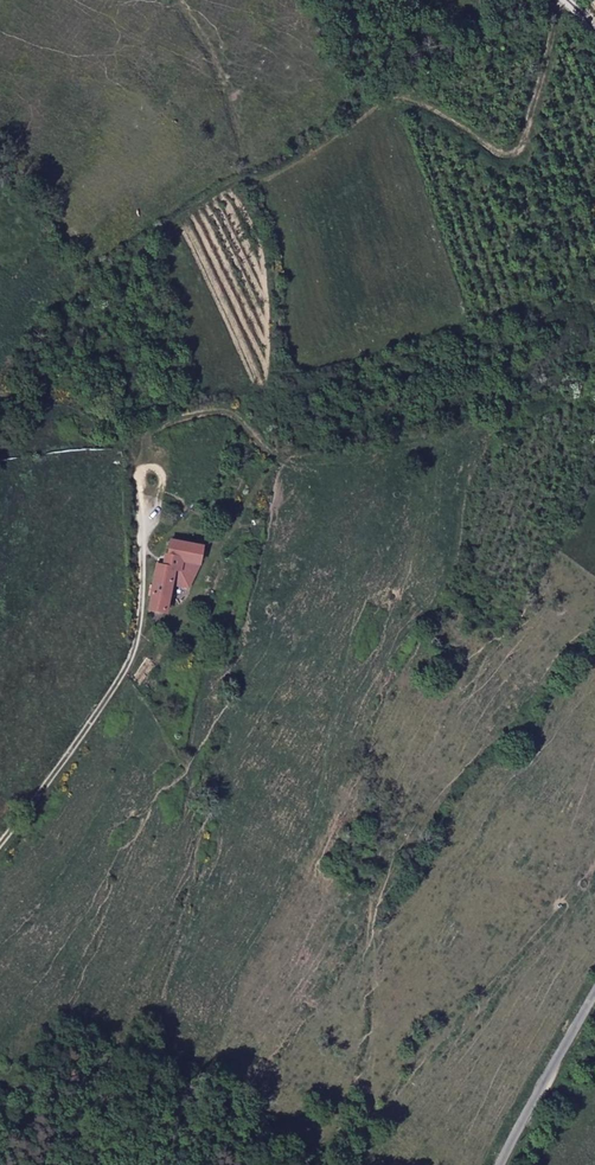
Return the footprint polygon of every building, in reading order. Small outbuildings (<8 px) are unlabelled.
[(201,552),(175,547),(174,555),(187,557),(184,576),(171,573),(161,572),(157,591),(175,594),(190,594),(202,565),(201,552)] [(171,573),(184,576),(187,557),(174,555),(171,573)] [(157,591),(152,615),(170,619),(175,594),(157,591)] [(206,591),(190,611),(207,616),(215,593),(206,591)]
